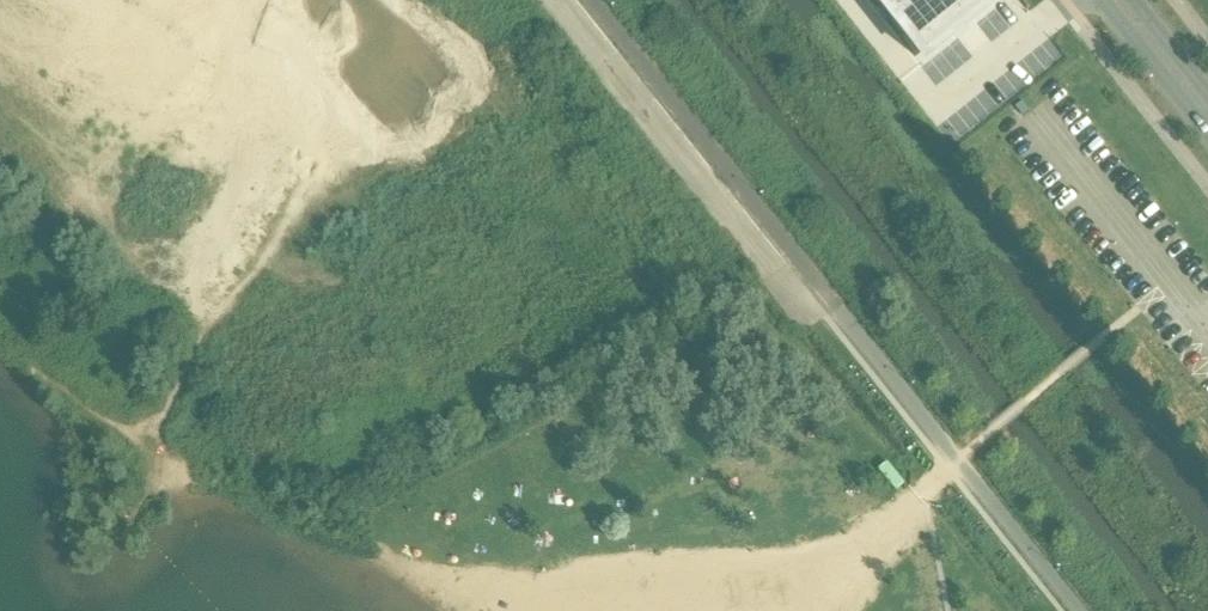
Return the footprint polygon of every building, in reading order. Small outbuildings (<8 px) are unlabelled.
[(876,8),(879,6),(888,18),(886,20),(915,57),(974,11),(988,0),(870,0),(876,8)] [(1022,101),(1014,107),(1021,116),(1029,110),(1022,101)]
